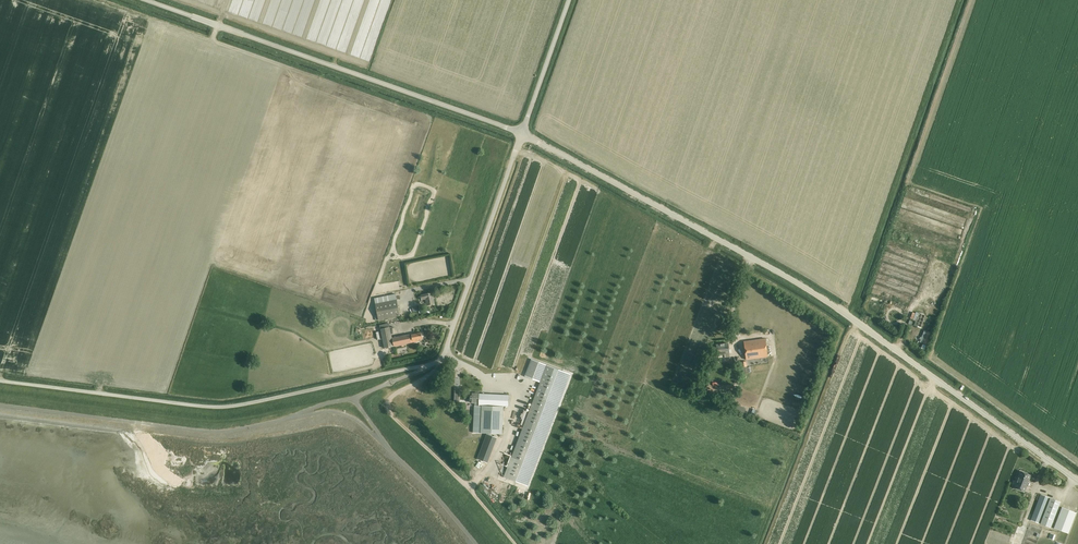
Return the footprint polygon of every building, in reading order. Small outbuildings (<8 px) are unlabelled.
[(427,305),(434,304),(432,293),(420,295),(421,300),(425,299),(427,305)] [(400,316),(397,300),(396,294),(374,298),(378,320),(400,316)] [(920,328),(925,315),(916,312),(912,325),(920,328)] [(412,337),(410,337),(409,334),(392,338),(388,321),(379,323),(384,348),(394,346),(394,345),(411,342),(410,341),(413,341),(413,342),(418,341),(418,339),(422,338),(421,333),(412,335),(412,337)] [(923,344),(926,345),(931,333),(927,331),(923,344)] [(744,341),(746,360),(768,357),(765,338),(744,341)] [(725,357),(730,357),(728,344),(716,345),(717,355),(718,355),(718,358),(722,357),(722,354),(723,354),(723,355),(724,355),(725,357)] [(525,377),(540,382),(504,477),(527,486),(570,374),(532,359),(525,377)] [(502,434),(504,405),(508,406),(509,395),(471,393),(470,403),(475,403),(474,413),(473,433),(502,434)] [(1024,492),(1030,475),(1020,471),(1014,488),(1024,492)] [(1031,520),(1039,523),(1050,528),(1060,502),(1049,498),(1041,495),(1031,520)] [(1062,507),(1054,528),(1068,533),(1076,513),(1062,507)]
